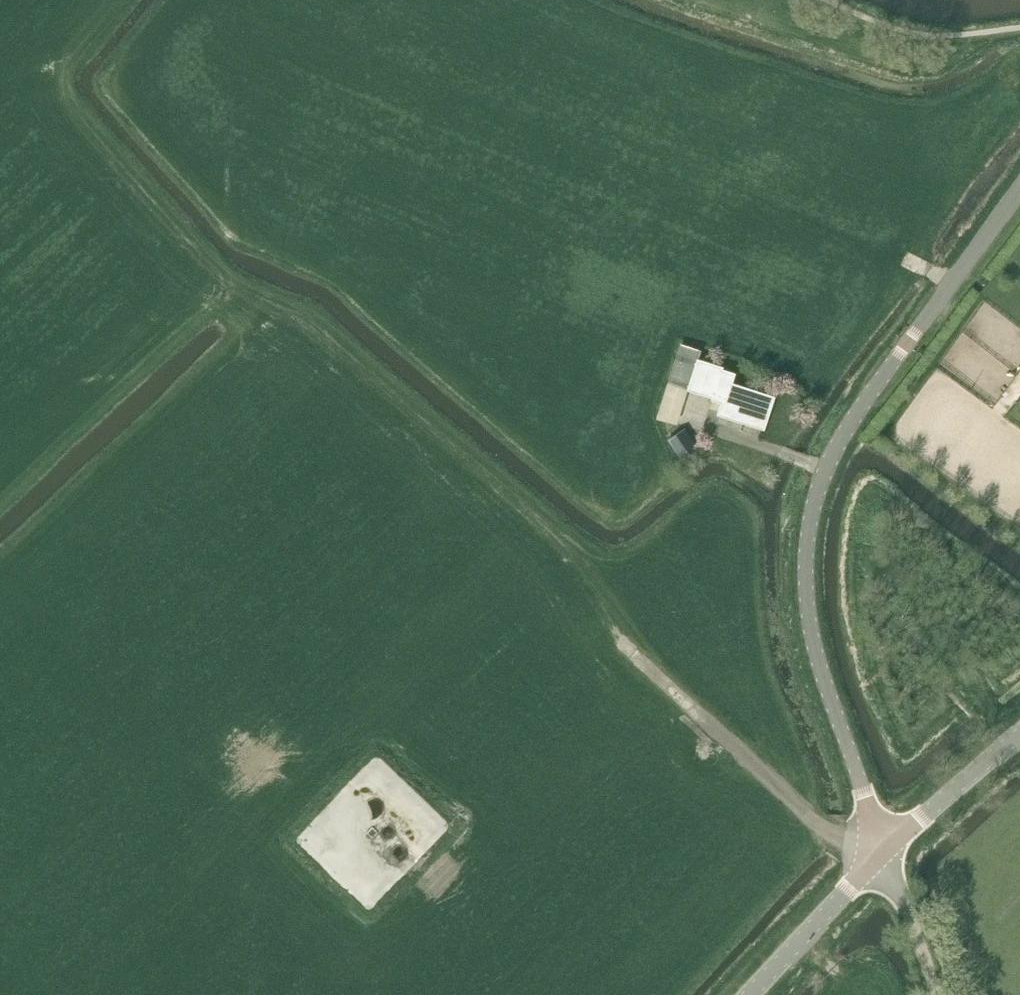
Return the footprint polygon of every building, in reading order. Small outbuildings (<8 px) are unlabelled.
[(722,371),(724,367),(698,359),(689,390),(713,398),(712,400),(724,403),(721,413),(764,427),(773,398),(730,384),(733,375),(722,371)] [(678,434),(669,440),(682,460),(691,454),(678,434)]
